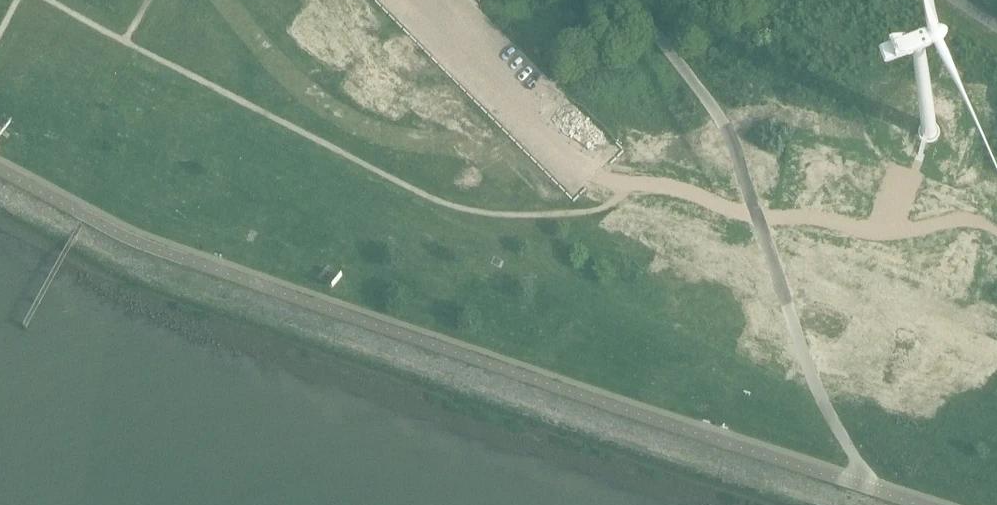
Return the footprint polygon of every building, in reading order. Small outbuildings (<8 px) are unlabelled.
[(921,129),(921,131),(921,133),(922,135),(923,137),(924,138),(926,139),(928,139),(930,139),(932,138),(933,137),(935,135),(935,134),(936,132),(936,131),(935,131),(935,130),(935,129),(935,128),(934,128),(934,127),(933,127),(933,126),(931,125),(929,125),(927,125),(925,125),(923,126),(922,128),(921,129)]
